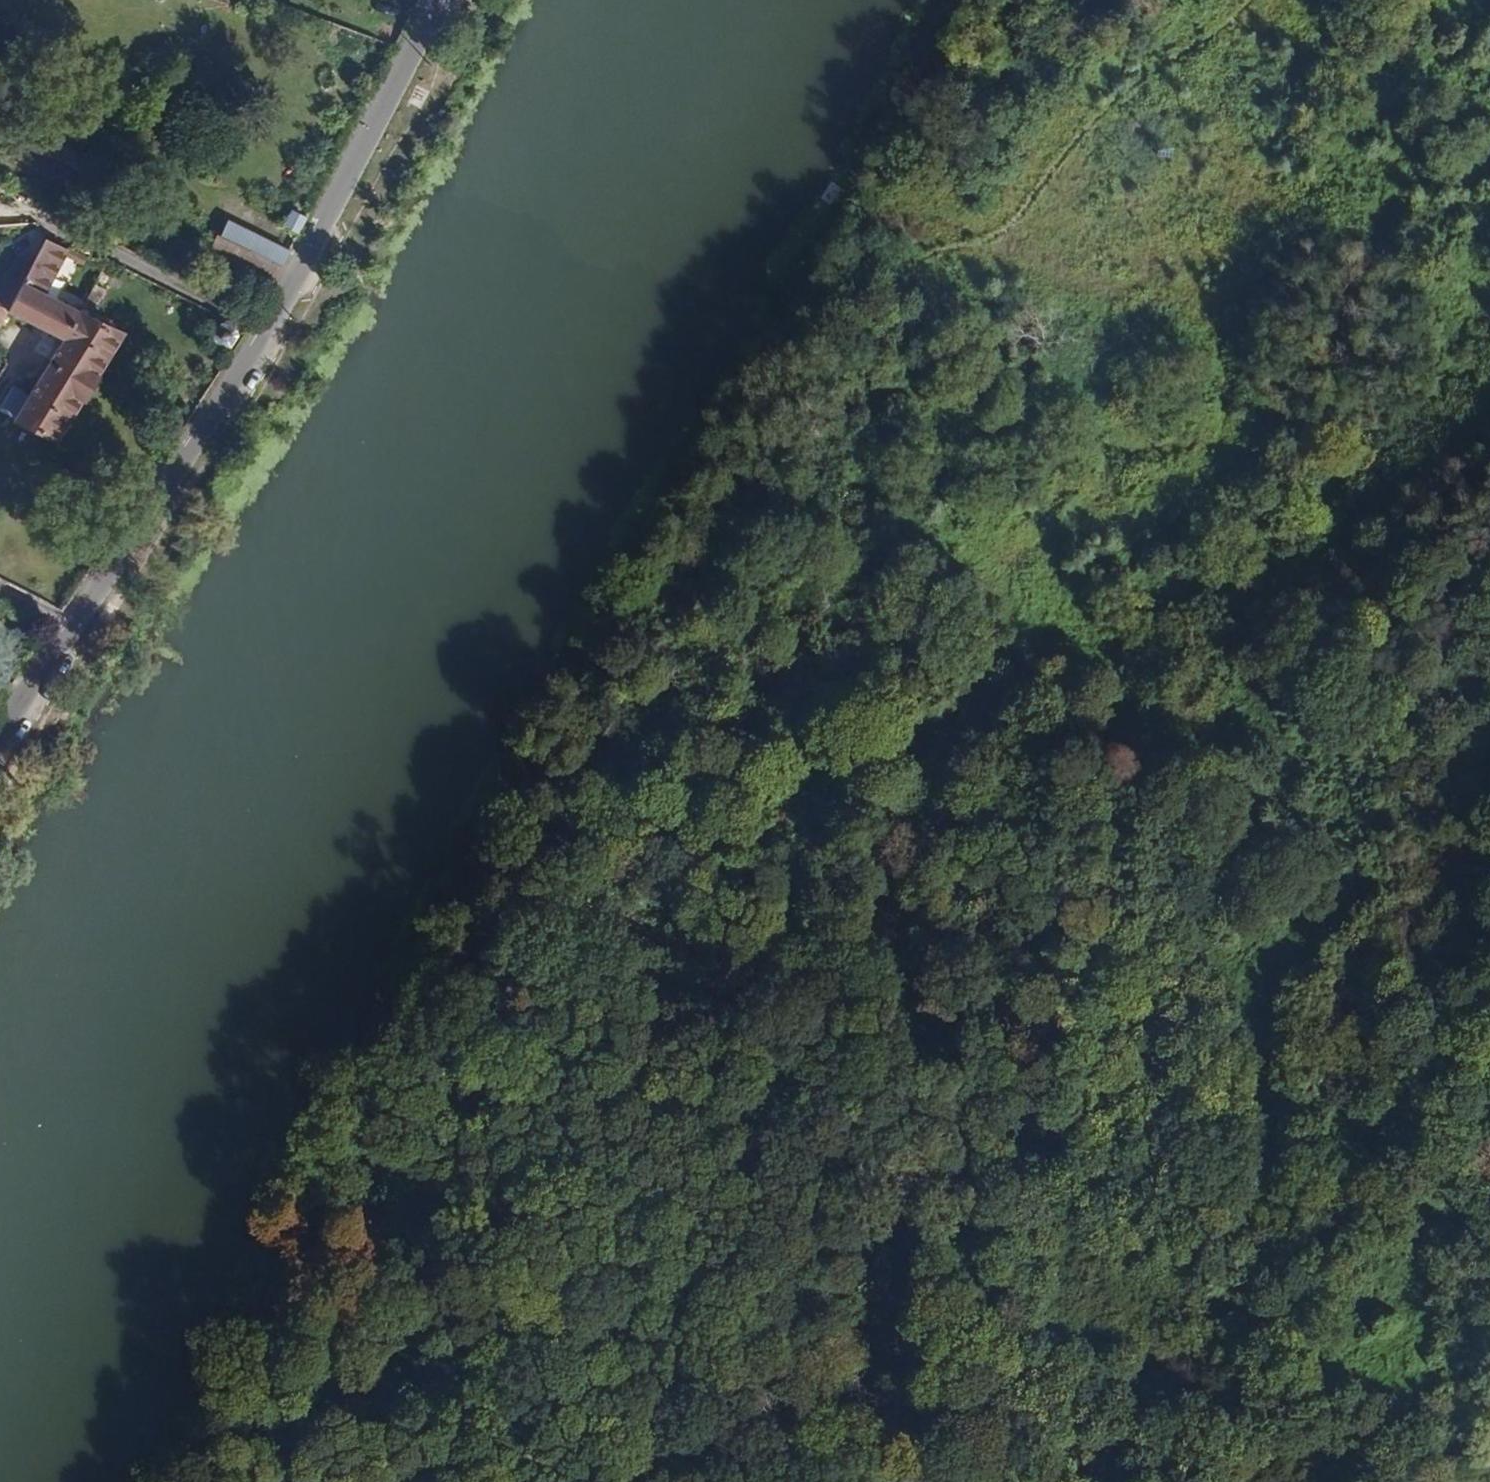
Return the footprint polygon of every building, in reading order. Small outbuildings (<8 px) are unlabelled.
[(11,134),(7,141),(15,145),(17,146),(20,139),(11,134)] [(38,156),(68,170),(75,158),(44,144),(38,156)] [(229,219),(218,245),(283,274),(295,248),(229,219)] [(39,253),(8,312),(45,335),(41,342),(55,351),(47,364),(33,355),(12,389),(27,398),(14,420),(55,439),(119,336),(86,320),(88,315),(82,312),(79,316),(43,298),(66,251),(45,240),(39,253)] [(0,297),(0,308),(8,312),(39,253),(26,246),(0,297)] [(94,286),(87,301),(97,307),(105,291),(94,286)]
